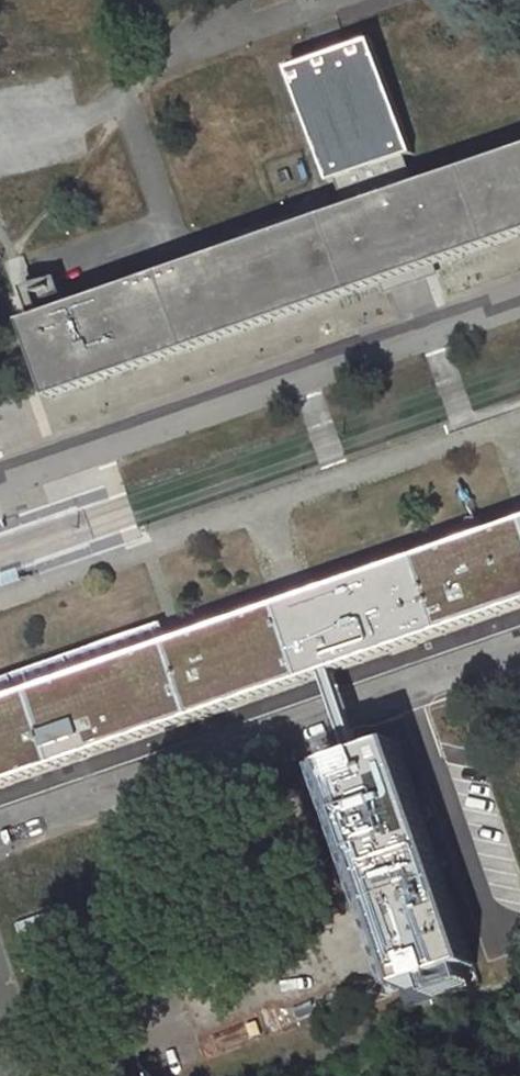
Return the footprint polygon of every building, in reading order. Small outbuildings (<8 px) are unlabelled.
[(518,153),(500,159),(482,166),(463,172),(455,175),(454,175),(445,178),(436,181),(427,185),(416,188),(405,158),(413,155),(374,43),(346,53),(343,46),(332,50),(318,55),(321,62),(293,72),(331,183),(339,181),(350,211),(338,215),(329,219),(320,222),(310,225),(302,228),(284,234),(276,237),(273,238),(265,241),(248,247),(212,259),(176,272),(166,275),(157,278),(148,281),(143,283),(130,288),(122,290),(116,292),(112,294),(103,297),(95,300),(88,302),(85,303),(77,306),(70,309),(66,295),(60,279),(40,286),(26,291),(37,320),(25,324),(33,346),(36,355),(39,364),(50,394),(52,401),(77,393),(95,386),(113,380),(130,374),(148,368),(167,361),(184,355),(193,352),(203,348),(221,342),(239,336),(257,330),(275,323),(283,320),(293,317),(310,311),(328,305),(346,299),(355,295),(374,289),(381,286),(383,285),(386,294),(439,276),(436,267),(445,264),(454,261),(463,258),(471,255),(481,251),(490,248),(500,245),(508,242),(517,239),(519,238),(519,152),(518,153)] [(79,763),(84,761),(97,756),(197,722),(214,716),(260,700),(289,690),(304,684),(317,680),(324,678),(325,677),(331,675),(335,674),(339,672),(352,668),(381,658),(448,635),(519,610),(519,525),(480,538),(457,547),(282,607),(245,620),(233,624),(212,631),(193,638),(187,640),(179,643),(170,646),(164,628),(27,675),(0,684),(0,790),(79,763)] [(325,677),(354,759),(359,758),(364,756),(335,674),(331,675),(327,677),(325,677)] [(472,987),(466,971),(475,967),(458,920),(436,856),(423,819),(417,801),(404,764),(397,744),(364,756),(359,758),(354,759),(343,763),(330,768),(334,781),(337,787),(352,833),(369,879),(385,925),(400,971),(407,991),(432,982),(438,999),(472,987)]
